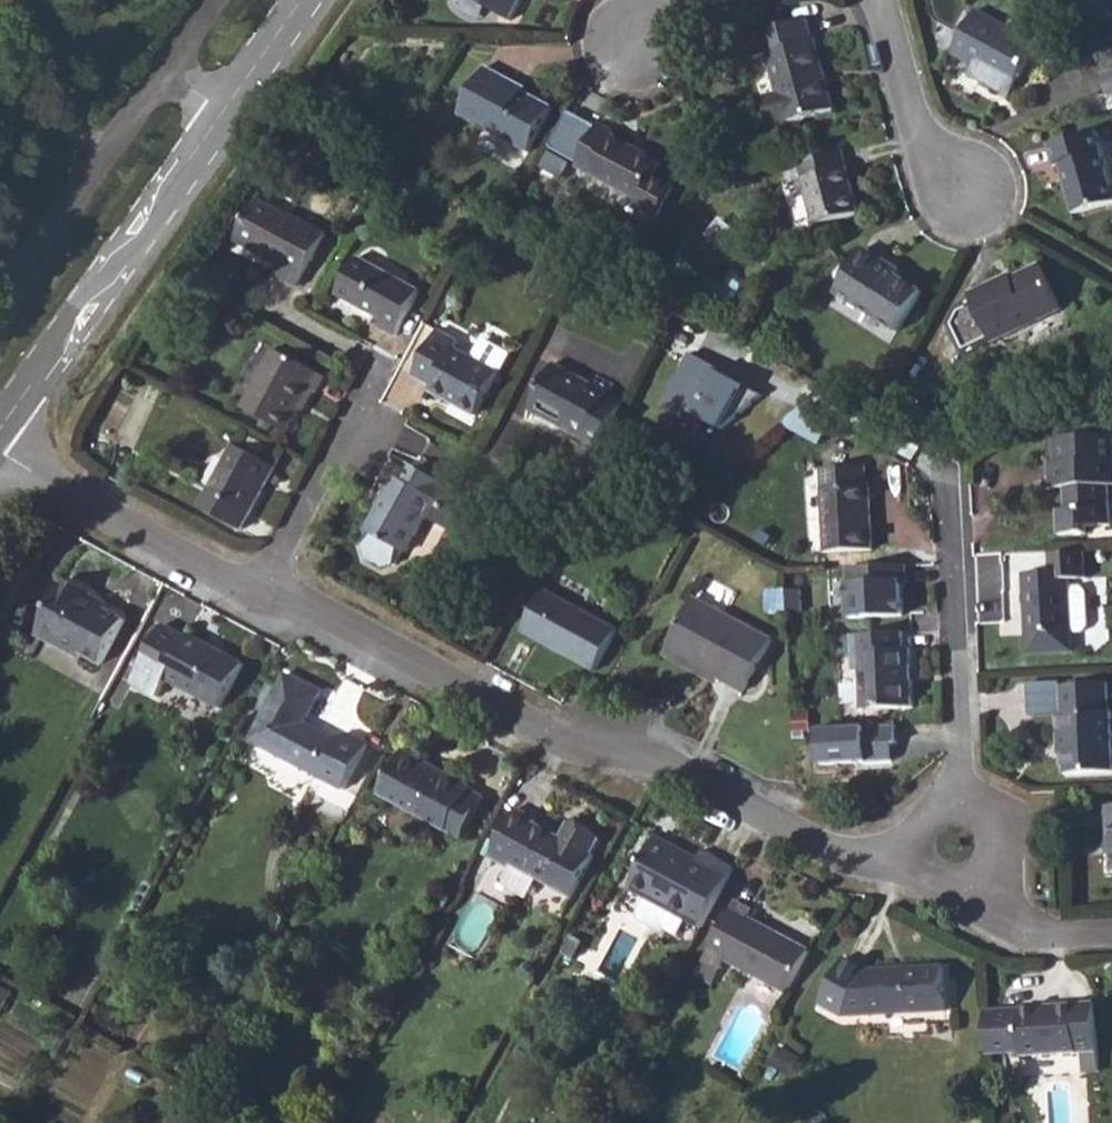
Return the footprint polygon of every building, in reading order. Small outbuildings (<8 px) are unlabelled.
[(458,9),(479,20),(486,8),(471,0),(464,0),(458,9)] [(486,8),(509,21),(521,0),(471,0),(486,8)] [(974,66),(983,70),(978,80),(1008,96),(1037,45),(976,10),(952,54),(974,66)] [(747,36),(753,58),(768,54),(779,93),(764,97),(773,128),(835,111),(815,40),(813,40),(807,19),(747,36)] [(970,75),(978,80),(983,70),(974,66),(970,75)] [(507,84),(509,81),(486,68),(460,115),(528,151),(551,109),(524,94),(507,84)] [(507,84),(524,94),(526,90),(509,81),(507,84)] [(576,168),(639,202),(637,206),(660,217),(674,189),(654,178),(661,165),(613,138),(614,134),(599,126),(576,168)] [(1056,165),(1060,164),(1075,215),(1111,205),(1111,188),(1097,133),(1051,146),(1056,165)] [(799,164),(817,226),(859,215),(842,151),(799,164)] [(235,242),(279,265),(275,273),(300,287),(327,237),(257,200),(235,242)] [(880,268),(883,263),(865,251),(838,293),(897,331),(920,294),(898,280),(880,268)] [(338,294),(383,319),(380,325),(398,335),(421,293),(357,258),(338,294)] [(880,268),(898,280),(901,275),(883,263),(880,268)] [(944,314),(964,355),(1062,311),(1041,266),(1014,279),(1012,276),(970,296),(973,302),(957,309),(956,308),(944,314)] [(415,377),(433,387),(431,391),(476,416),(499,373),(508,355),(482,341),(472,359),(454,349),(457,341),(439,332),(415,377)] [(300,409),(309,390),(315,393),(324,376),(274,350),(243,408),(287,432),(300,409)] [(763,396),(688,355),(660,407),(684,420),(688,413),(723,431),(763,396)] [(598,455),(616,421),(625,405),(609,397),(614,387),(597,378),(592,387),(554,366),(532,407),(586,437),(581,446),(598,455)] [(300,409),(303,412),(315,393),(309,390),(300,409)] [(1050,488),(1066,487),(1066,511),(1060,511),(1061,535),(1087,534),(1087,526),(1111,525),(1110,485),(1111,485),(1111,434),(1059,438),(1060,464),(1049,465),(1050,488)] [(201,506),(243,529),(276,468),(234,445),(201,506)] [(416,468),(408,484),(398,479),(369,531),(372,533),(364,548),(367,559),(385,569),(395,565),(403,550),(406,551),(426,516),(448,527),(466,495),(416,468)] [(821,470),(826,552),(872,551),(869,488),(866,488),(865,468),(821,470)] [(536,569),(545,555),(534,549),(526,564),(536,569)] [(1052,554),(1052,573),(1025,575),(1028,651),(1073,650),(1072,628),(1070,584),(1069,576),(1086,576),(1085,553),(1052,554)] [(909,565),(845,568),(848,614),(904,612),(903,584),(909,584),(909,565)] [(41,629),(101,663),(125,621),(87,600),(91,592),(68,580),(41,629)] [(1070,584),(1072,628),(1086,628),(1092,620),(1090,587),(1084,583),(1070,584)] [(522,631),(595,670),(618,629),(545,590),(522,631)] [(786,592),(787,612),(801,612),(800,591),(786,592)] [(669,644),(695,658),(691,663),(719,679),(743,693),(772,640),(695,599),(669,644)] [(188,639),(170,630),(162,625),(132,684),(156,696),(166,678),(221,707),(243,664),(223,653),(220,657),(188,639)] [(860,703),(881,702),(881,709),(913,708),(910,650),(905,650),(903,634),(851,636),(853,670),(858,670),(860,703)] [(188,639),(220,657),(223,653),(190,636),(188,639)] [(669,644),(664,655),(716,683),(719,679),(691,663),(695,658),(669,644)] [(251,740),(314,773),(343,789),(368,743),(348,733),(333,738),(304,722),(321,692),(286,673),(251,740)] [(1060,755),(1065,754),(1067,774),(1111,772),(1111,731),(1111,713),(1108,713),(1107,683),(1062,686),(1063,715),(1058,715),(1060,755)] [(896,723),(821,728),(823,760),(868,757),(868,762),(891,760),(898,755),(896,723)] [(381,793),(462,837),(485,797),(471,789),(471,787),(434,766),(433,768),(404,752),(381,793)] [(490,857),(510,868),(511,864),(572,897),(594,856),(592,854),(601,839),(571,822),(562,838),(536,823),(537,820),(516,809),(490,857)] [(701,928),(732,870),(702,854),(699,860),(657,837),(630,888),(647,898),(638,914),(640,919),(657,928),(662,927),(677,935),(685,919),(701,928)] [(704,960),(722,970),(727,961),(786,993),(810,951),(750,918),(753,911),(735,901),(704,960)] [(696,975),(714,985),(722,970),(704,960),(696,975)] [(820,1005),(841,1017),(945,1012),(943,968),(864,972),(844,961),(820,1005)] [(1022,1053),(1022,1055),(1083,1052),(1098,1051),(1095,1007),(1020,1011),(985,1012),(987,1055),(1022,1053)] [(1083,1052),(1083,1065),(1098,1064),(1098,1051),(1083,1052)]
